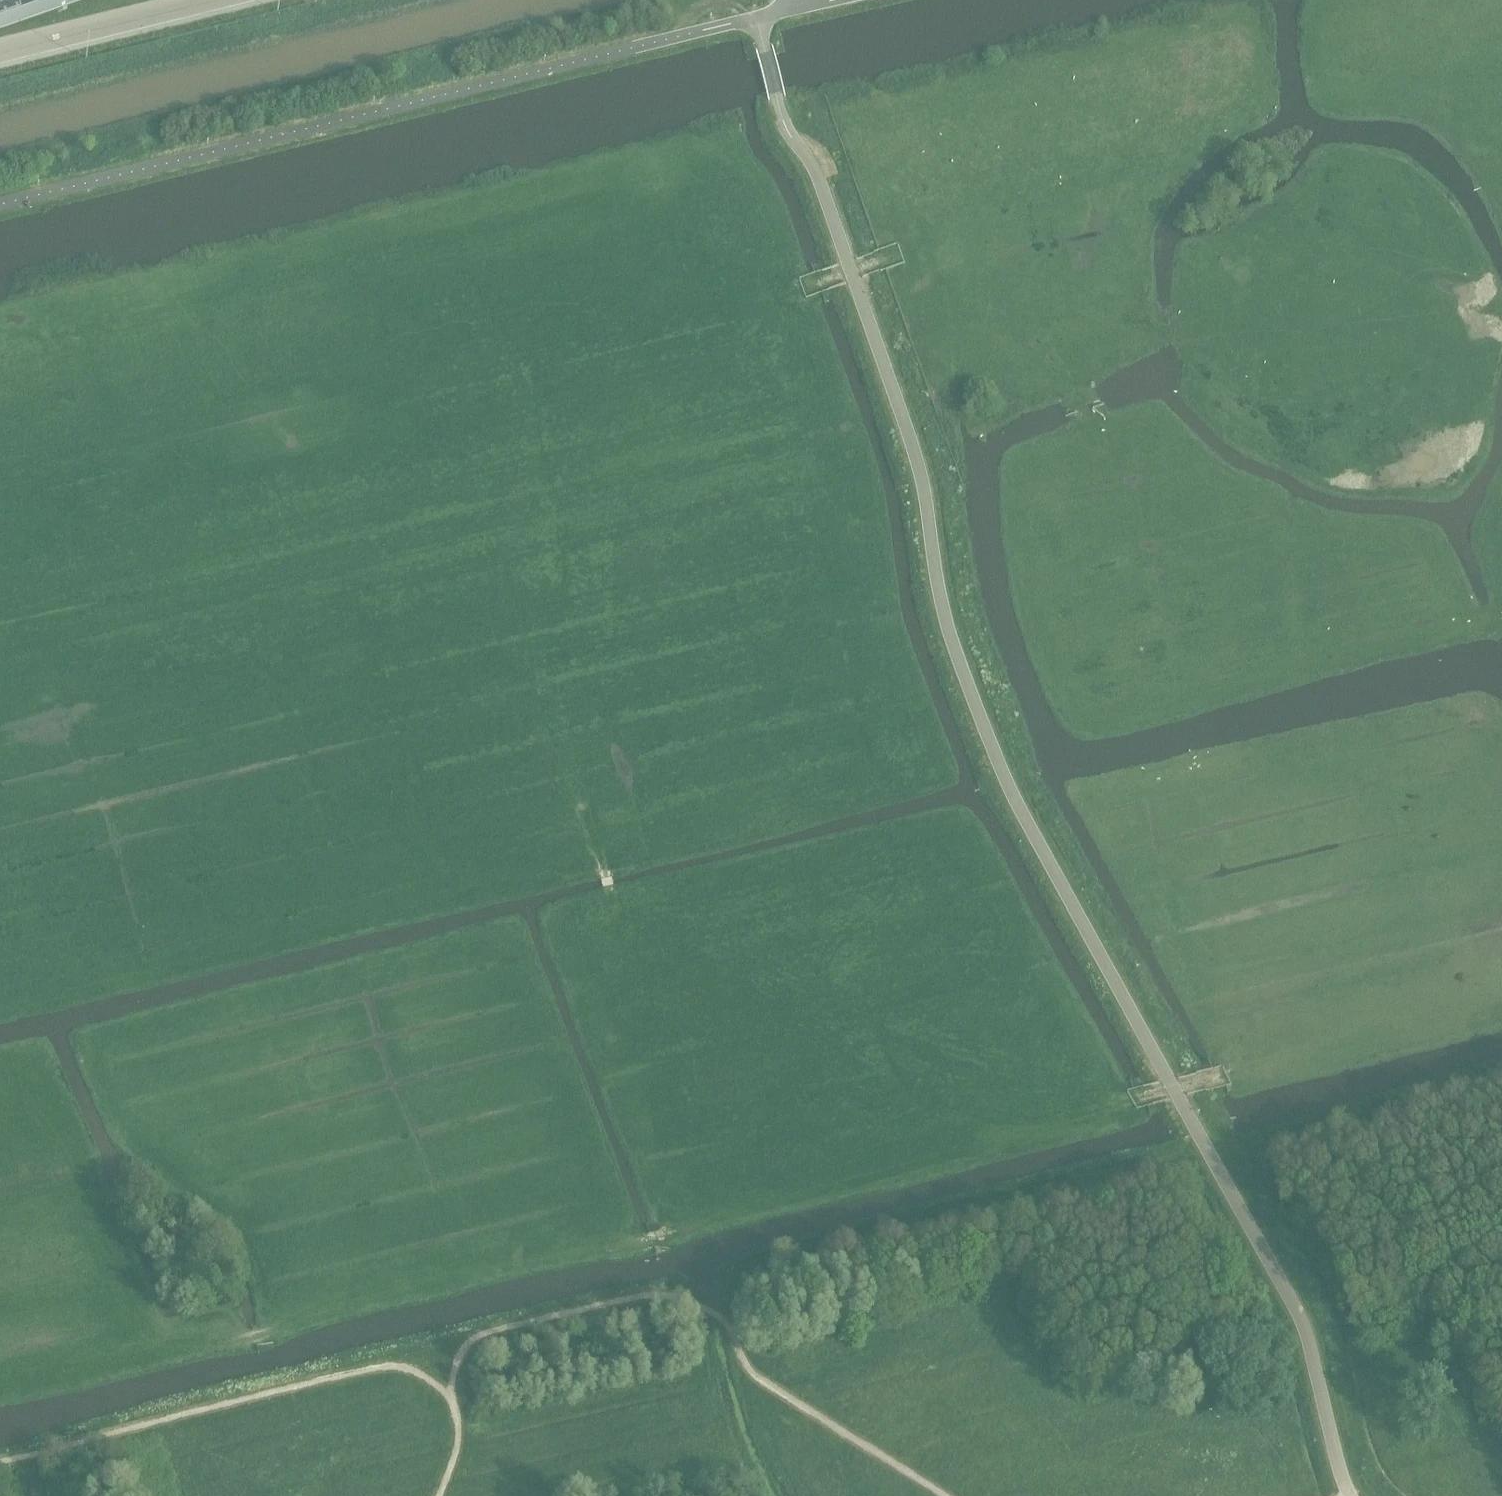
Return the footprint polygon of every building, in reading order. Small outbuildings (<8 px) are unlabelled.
[(85,0),(0,0),(0,30),(85,0)]
